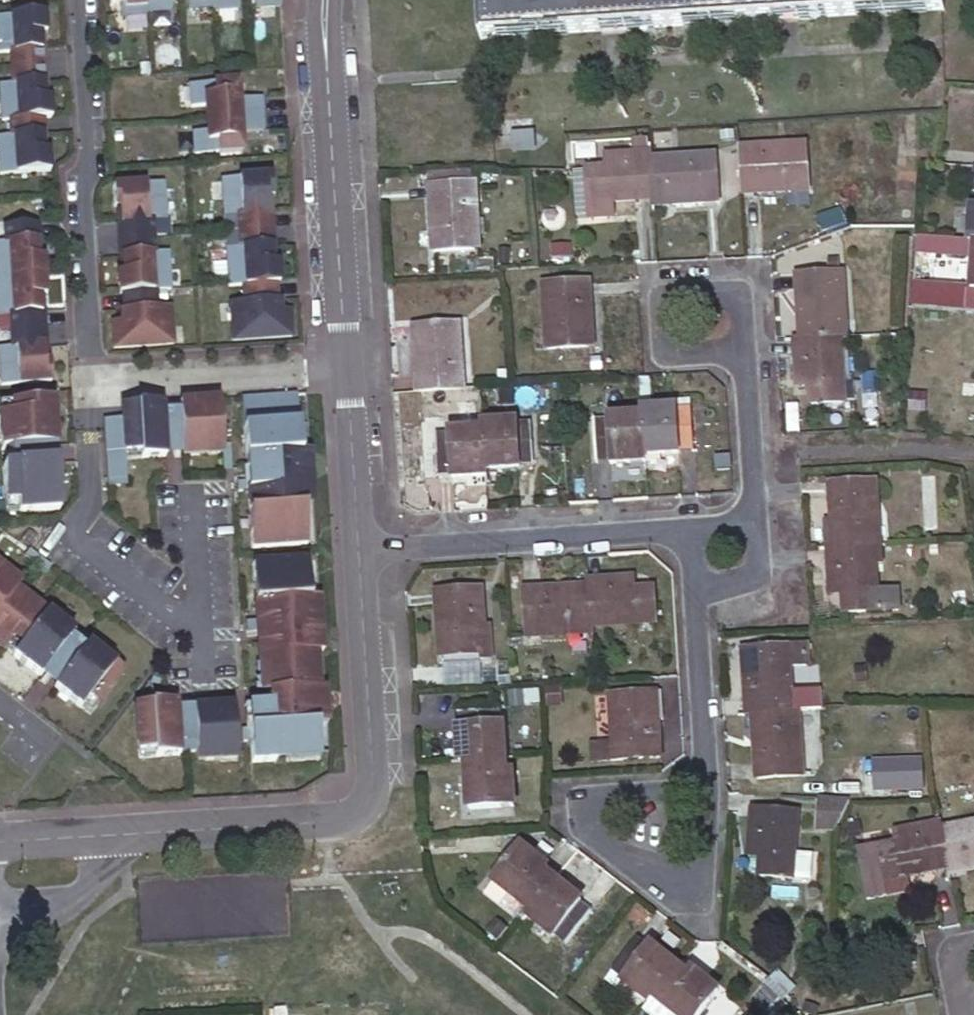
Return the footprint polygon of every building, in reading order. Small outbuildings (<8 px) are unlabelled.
[(120,14),(145,12),(144,10),(144,0),(119,0),(120,14)] [(144,10),(170,8),(169,0),(144,0),(144,10)] [(484,39),(944,14),(943,0),(481,0),(484,39)] [(0,18),(0,54),(12,53),(13,68),(43,66),(41,34),(46,34),(45,15),(0,18)] [(13,68),(14,84),(0,85),(0,102),(1,113),(51,109),(50,92),(45,92),(43,66),(13,68)] [(240,81),(196,84),(198,105),(213,104),(214,117),(267,113),(266,96),(241,97),(240,81)] [(267,113),(214,117),(215,129),(200,130),(201,151),(244,148),(243,132),(268,130),(267,113)] [(12,122),(13,137),(0,138),(0,176),(49,173),(47,153),(42,153),(40,120),(12,122)] [(497,120),(499,149),(514,148),(514,151),(536,150),(535,134),(513,135),(513,120),(497,120)] [(778,146),(741,148),(744,193),(811,191),(810,154),(779,155),(778,146)] [(653,164),(653,156),(611,158),(612,169),(586,170),(590,221),(615,219),(614,203),(655,201),(653,164)] [(653,164),(655,201),(655,206),(718,201),(715,156),(677,158),(677,163),(653,164)] [(429,174),(430,186),(476,182),(475,171),(429,174)] [(273,181),(222,183),(224,219),(239,218),(239,233),(271,230),(269,201),(275,201),(273,181)] [(476,182),(430,186),(435,252),(476,248),(475,220),(479,220),(476,182)] [(164,187),(113,191),(114,211),(120,211),(122,241),(153,238),(152,223),(167,222),(164,187)] [(840,208),(817,217),(823,234),(846,224),(840,208)] [(271,230),(239,233),(240,247),(226,248),(229,287),(242,286),(274,284),(279,284),(278,261),(272,261),(271,230)] [(44,278),(43,262),(39,262),(37,231),(5,233),(6,249),(0,250),(0,281),(44,278)] [(119,271),(121,294),(125,294),(158,292),(172,291),(169,252),(155,253),(153,238),(122,241),(124,271),(119,271)] [(973,242),(920,239),(919,257),(973,260),(973,242)] [(506,273),(518,272),(517,260),(505,261),(506,273)] [(922,266),(923,281),(954,280),(953,265),(922,266)] [(807,313),(809,341),(843,339),(850,338),(846,274),(800,276),(802,314),(807,313)] [(0,281),(0,318),(11,317),(12,332),(43,330),(41,299),(46,299),(44,278),(0,281)] [(590,281),(545,284),(550,349),(589,346),(587,321),(593,321),(590,281)] [(275,305),(274,284),(242,286),(242,298),(225,298),(227,333),(286,331),(285,311),(276,311),(275,305)] [(962,311),(973,312),(973,288),(917,284),(916,308),(962,311)] [(158,292),(125,294),(127,315),(127,321),(118,322),(120,341),(179,337),(176,302),(159,303),(158,292)] [(12,331),(11,317),(0,318),(0,332),(12,331)] [(420,392),(466,388),(464,349),(457,349),(456,324),(416,326),(420,392)] [(12,332),(13,348),(0,349),(0,362),(1,384),(52,380),(51,361),(46,362),(43,330),(12,332)] [(843,339),(809,341),(798,341),(800,376),(811,375),(813,407),(847,405),(843,339)] [(300,395),(244,398),(248,457),(255,457),(256,468),(276,467),(277,484),(250,486),(251,509),(259,508),(260,528),(253,529),(254,550),(310,546),(307,508),(306,483),(313,483),(311,452),(304,453),(300,395)] [(220,400),(180,403),(180,405),(184,457),(208,455),(208,448),(223,447),(220,400)] [(13,415),(1,416),(3,450),(7,450),(55,446),(57,446),(54,401),(13,404),(13,415)] [(13,404),(0,405),(1,416),(13,415),(13,404)] [(163,404),(123,407),(124,419),(126,453),(142,452),(142,459),(167,458),(163,407),(163,404)] [(163,407),(167,458),(184,457),(180,405),(163,407)] [(645,410),(645,413),(648,459),(677,457),(678,455),(693,455),(691,409),(676,410),(676,408),(645,410)] [(648,459),(645,413),(612,415),(612,418),(597,419),(599,461),(614,460),(614,463),(648,460),(648,459)] [(124,419),(106,420),(110,479),(128,478),(127,461),(126,453),(124,419)] [(518,421),(485,423),(486,428),(488,470),(521,468),(521,465),(537,464),(534,422),(518,423),(518,421)] [(489,485),(488,470),(486,428),(450,430),(451,432),(437,433),(439,476),(454,474),(455,477),(469,476),(470,487),(489,485)] [(7,450),(8,467),(56,464),(55,446),(7,450)] [(208,448),(208,455),(224,454),(223,447),(208,448)] [(142,452),(126,453),(127,461),(142,459),(142,452)] [(8,467),(4,467),(7,501),(19,500),(20,512),(61,509),(58,464),(56,464),(8,467)] [(256,468),(249,469),(250,486),(277,484),(276,467),(256,468)] [(841,524),(842,548),(873,546),(881,546),(877,479),(833,482),(836,524),(841,524)] [(313,483),(306,483),(307,508),(315,508),(313,483)] [(7,501),(7,512),(20,512),(19,500),(7,501)] [(251,509),(253,529),(260,528),(259,508),(251,509)] [(844,615),(878,612),(900,611),(899,593),(877,595),(875,566),(883,566),(881,546),(873,546),(842,548),(828,549),(831,589),(843,588),(844,615)] [(311,558),(255,562),(256,579),(263,579),(265,602),(258,602),(259,624),(286,622),(288,640),(260,641),(262,662),(269,661),(271,690),(272,705),(274,730),(252,732),(254,766),(279,764),(279,757),(324,754),(322,721),(321,707),(328,706),(327,684),(319,684),(317,649),(324,648),(322,618),(315,618),(313,596),(311,558)] [(7,651),(8,650),(16,640),(23,646),(15,656),(42,677),(51,665),(71,639),(75,634),(17,590),(5,580),(10,574),(0,567),(0,646),(7,651)] [(22,584),(10,574),(5,580),(17,590),(22,584)] [(263,579),(256,579),(258,602),(265,602),(263,579)] [(590,594),(592,627),(654,624),(652,591),(623,592),(622,580),(589,581),(590,594)] [(475,589),(435,591),(440,657),(447,656),(485,654),(482,624),(478,624),(475,589)] [(592,627),(590,594),(563,595),(563,590),(524,592),(527,636),(593,632),(592,627)] [(321,595),(313,596),(315,618),(322,618),(321,595)] [(286,622),(259,624),(260,641),(288,640),(286,622)] [(494,623),(482,624),(485,654),(485,660),(497,660),(494,623)] [(51,665),(65,676),(85,650),(71,639),(51,665)] [(16,640),(8,650),(15,656),(23,646),(16,640)] [(65,676),(56,687),(83,709),(91,699),(99,706),(125,673),(89,645),(85,650),(65,676)] [(745,677),(749,716),(760,715),(794,712),(788,647),(755,649),(758,676),(745,677)] [(755,649),(743,651),(745,677),(758,676),(755,649)] [(485,660),(485,654),(447,656),(448,667),(486,664),(485,660)] [(269,661),(262,662),(264,690),(271,690),(269,661)] [(658,691),(649,692),(651,718),(654,718),(660,718),(658,691)] [(649,692),(610,695),(616,762),(658,758),(654,718),(651,718),(649,692)] [(91,699),(83,709),(92,715),(99,706),(91,699)] [(178,699),(138,701),(141,746),(156,745),(156,753),(181,751),(180,749),(178,705),(178,699)] [(235,702),(196,704),(198,748),(199,757),(223,755),(223,748),(238,747),(235,702)] [(196,704),(178,705),(180,749),(198,748),(196,704)] [(274,730),(272,705),(259,706),(261,724),(252,724),(252,732),(274,730)] [(321,707),(322,721),(329,721),(328,706),(321,707)] [(459,729),(462,763),(470,762),(510,758),(508,724),(505,725),(504,712),(461,715),(462,729),(459,729)] [(794,712),(760,715),(762,740),(755,741),(759,779),(802,775),(797,712),(794,712)] [(141,746),(141,753),(156,753),(156,745),(141,746)] [(223,755),(238,754),(238,747),(223,748),(223,755)] [(863,792),(873,792),(874,757),(865,757),(863,792)] [(511,772),(510,758),(470,762),(474,811),(520,807),(518,772),(511,772)] [(875,759),(875,793),(925,794),(925,759),(875,759)] [(841,823),(851,801),(818,798),(816,831),(837,833),(841,823)] [(800,814),(754,810),(751,848),(764,849),(762,878),(794,881),(800,814)] [(949,870),(950,874),(973,869),(973,821),(966,823),(967,827),(942,832),(949,870)] [(942,832),(941,825),(895,833),(897,846),(879,849),(885,882),(949,870),(942,832)] [(555,881),(544,873),(547,869),(519,848),(492,884),(530,913),(555,881)] [(580,901),(555,881),(530,913),(525,918),(552,938),(553,935),(564,944),(590,911),(579,902),(580,901)] [(676,967),(649,946),(648,949),(636,940),(613,974),(622,981),(620,983),(648,1005),(652,999),(676,967)] [(676,967),(652,999),(673,1014),(700,1014),(717,991),(690,970),(686,975),(676,967)] [(796,987),(780,975),(759,1004),(775,1014),(796,987)]
